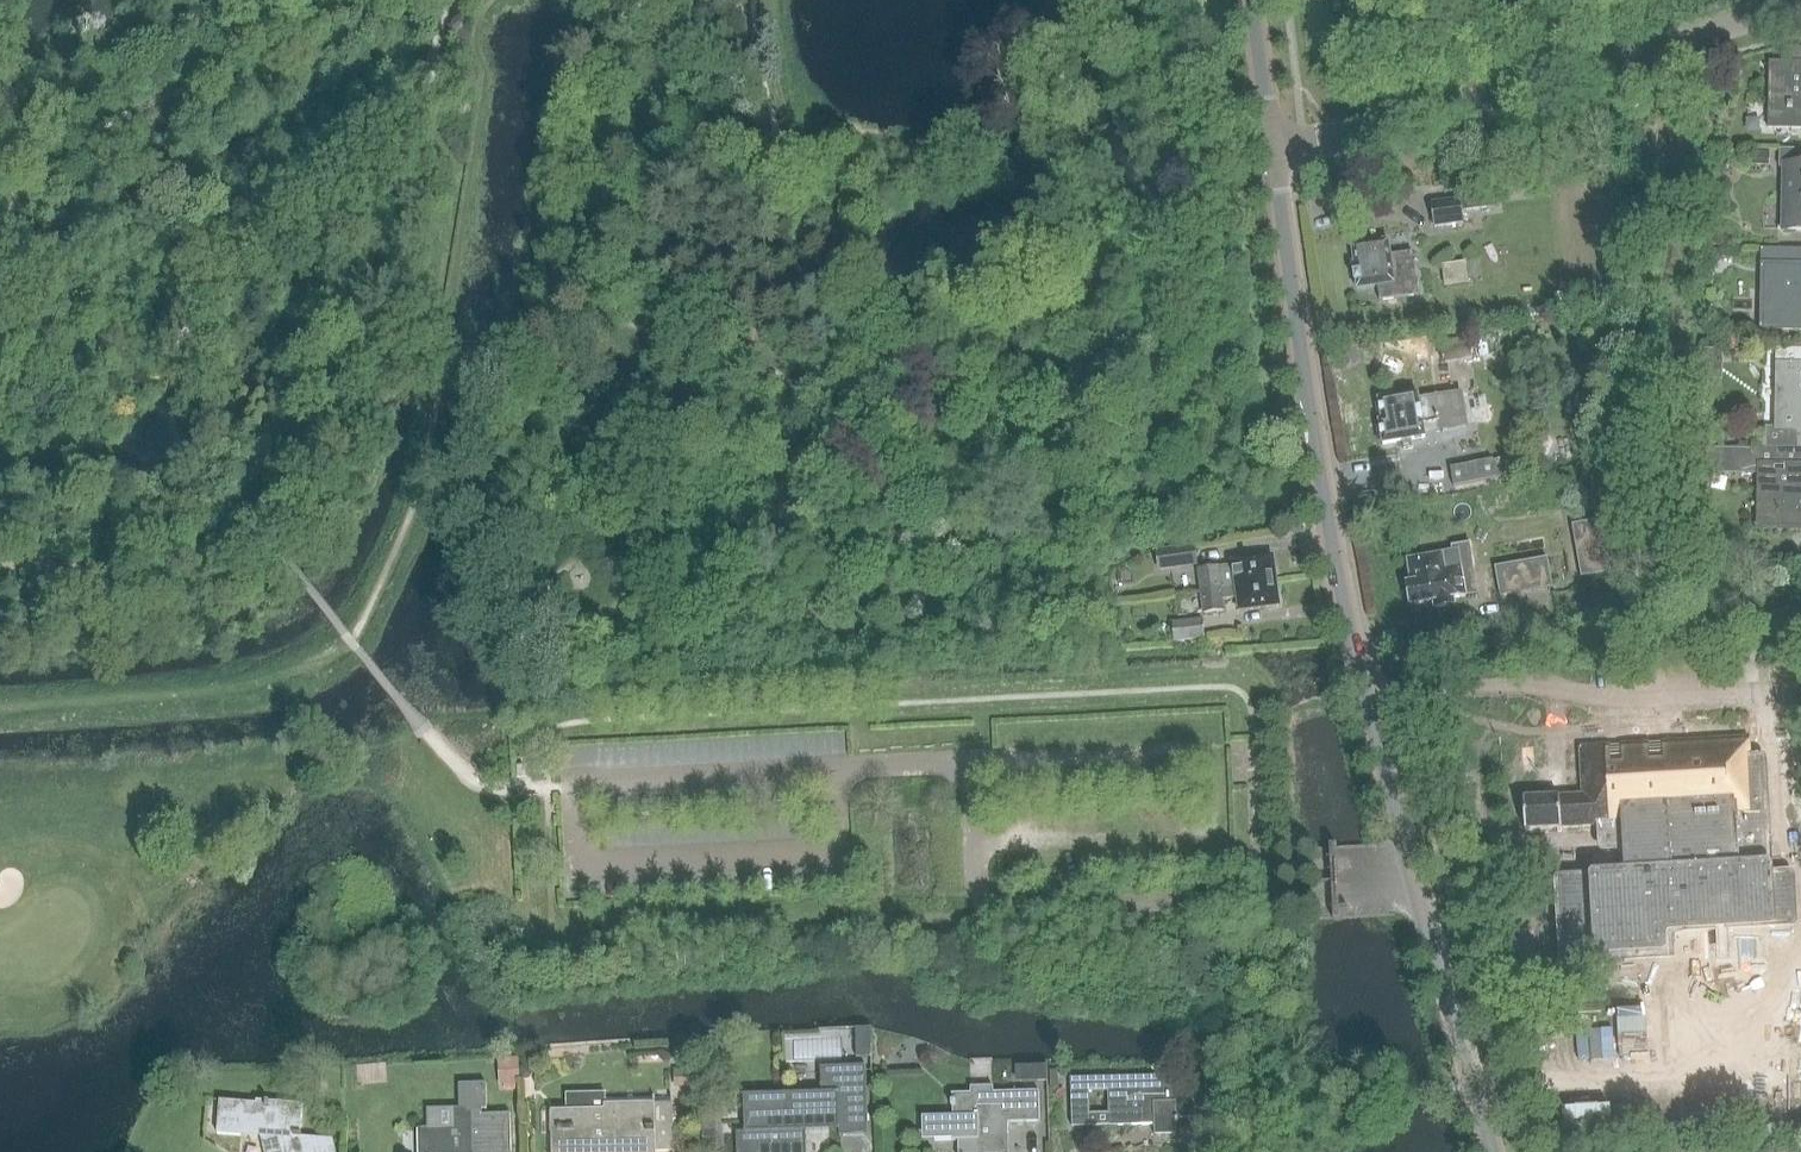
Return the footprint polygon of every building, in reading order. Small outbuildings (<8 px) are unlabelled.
[(1769,128),(1800,128),(1800,48),(1785,48),(1784,64),(1770,63),(1769,128)] [(1781,149),(1780,227),(1800,227),(1800,149),(1781,149)] [(1457,186),(1459,198),(1430,202),(1433,226),(1462,222),(1460,210),(1489,206),(1486,182),(1457,186)] [(1387,239),(1352,244),(1355,265),(1354,265),(1357,287),(1378,284),(1381,300),(1420,295),(1414,251),(1389,254),(1387,239)] [(1708,263),(1717,265),(1723,259),(1721,250),(1712,247),(1706,254),(1708,263)] [(1763,250),(1761,328),(1800,329),(1800,251),(1763,250)] [(1469,262),(1444,266),(1448,286),(1473,282),(1469,262)] [(1468,337),(1440,342),(1443,363),(1472,358),(1468,337)] [(1767,450),(1798,450),(1800,450),(1800,350),(1777,350),(1776,428),(1767,428),(1767,450)] [(1417,393),(1380,399),(1384,421),(1381,422),(1385,444),(1404,440),(1406,450),(1414,448),(1412,439),(1424,437),(1422,424),(1439,421),(1440,430),(1467,425),(1462,391),(1451,393),(1418,399),(1417,393)] [(1706,474),(1762,475),(1761,529),(1800,530),(1800,450),(1798,450),(1767,450),(1706,448),(1706,474)] [(1454,487),(1497,479),(1493,461),(1450,468),(1454,487)] [(1612,574),(1603,521),(1573,526),(1582,579),(1612,574)] [(1454,599),(1467,596),(1462,569),(1474,567),(1470,543),(1452,546),(1453,552),(1408,560),(1412,583),(1408,583),(1412,606),(1434,602),(1435,608),(1455,605),(1454,599)] [(1198,566),(1196,550),(1161,554),(1163,571),(1198,566)] [(1553,588),(1548,559),(1496,568),(1501,597),(1553,588)] [(1201,593),(1201,592),(1275,585),(1272,560),(1234,565),(1234,568),(1199,572),(1201,593)] [(1275,585),(1201,592),(1201,593),(1204,615),(1222,613),(1221,600),(1238,598),(1240,613),(1278,609),(1275,585)] [(1590,614),(1591,624),(1607,623),(1607,613),(1590,614)] [(1203,622),(1171,626),(1174,644),(1205,639),(1203,622)] [(1558,796),(1525,798),(1527,829),(1599,825),(1599,831),(1607,830),(1608,845),(1625,844),(1627,875),(1559,879),(1565,966),(1621,962),(1621,952),(1663,949),(1662,927),(1672,926),(1672,929),(1794,922),(1791,875),(1769,876),(1762,758),(1750,758),(1749,742),(1749,735),(1683,739),(1622,743),(1608,743),(1580,745),(1581,767),(1581,773),(1583,794),(1570,795),(1558,796)] [(540,801),(526,802),(526,811),(541,810),(540,801)] [(519,1083),(517,1061),(502,1062),(503,1084),(505,1084),(519,1083)] [(691,1088),(690,1061),(679,1061),(679,1070),(674,1070),(675,1089),(691,1088)] [(743,1096),(745,1133),(736,1133),(737,1151),(806,1151),(805,1132),(839,1131),(839,1137),(868,1136),(866,1066),(820,1068),(821,1093),(743,1096)] [(1048,1082),(1048,1066),(1015,1068),(1016,1084),(1048,1082)] [(532,1074),(532,1068),(521,1069),(521,1080),(528,1080),(532,1074)] [(1175,1077),(1108,1079),(1109,1091),(1110,1113),(1090,1114),(1089,1091),(1089,1079),(1072,1080),(1074,1128),(1156,1126),(1156,1137),(1178,1136),(1178,1125),(1180,1125),(1180,1119),(1196,1119),(1195,1088),(1187,1088),(1176,1089),(1175,1077)] [(510,1114),(509,1114),(509,1117),(479,1119),(478,1110),(482,1110),(487,1110),(486,1084),(466,1084),(467,1109),(427,1110),(427,1111),(429,1111),(452,1111),(452,1130),(430,1130),(423,1131),(424,1151),(511,1151),(510,1114)] [(1008,1125),(1041,1124),(1040,1094),(994,1095),(994,1089),(971,1089),(972,1095),(953,1096),(954,1119),(923,1119),(923,1120),(935,1120),(935,1142),(953,1142),(953,1143),(959,1143),(959,1151),(1009,1151),(1008,1125)] [(673,1103),(606,1105),(606,1094),(566,1095),(567,1111),(567,1128),(558,1129),(558,1133),(562,1133),(562,1151),(594,1151),(593,1151),(605,1151),(674,1151),(673,1103)] [(222,1105),(219,1138),(278,1143),(280,1151),(312,1151),(309,1141),(301,1141),(304,1108),(257,1104),(257,1108),(222,1105)] [(715,1111),(701,1111),(703,1140),(716,1139),(715,1111)]
